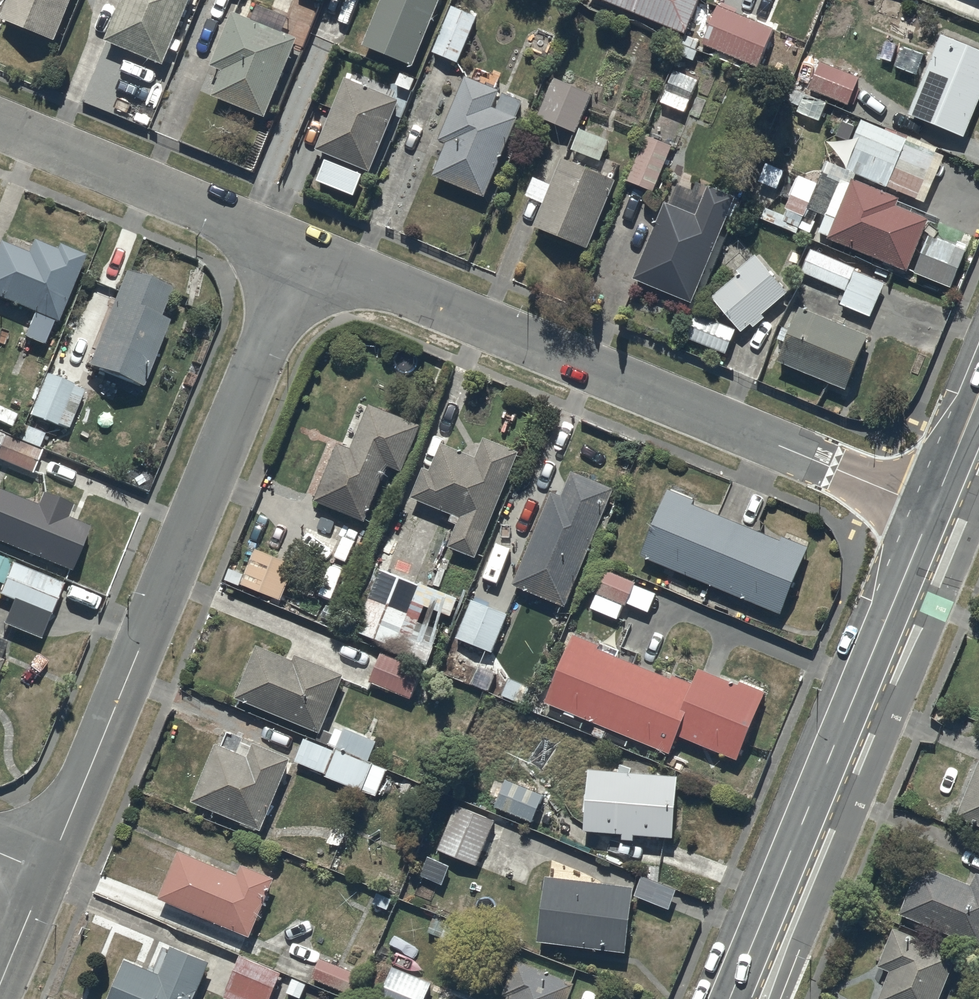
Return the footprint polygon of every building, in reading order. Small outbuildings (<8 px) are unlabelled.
[(3,24),(56,45),(74,0),(13,0),(3,24)] [(104,49),(162,73),(193,0),(125,0),(104,49)] [(362,53),(412,73),(442,0),(384,0),(362,53)] [(587,1),(685,41),(702,0),(587,0),(587,1)] [(478,21),(454,10),(432,58),(457,69),(478,21)] [(717,15),(702,52),(758,74),(773,37),(717,15)] [(297,46),(233,20),(211,73),(222,77),(211,104),(264,126),(297,46)] [(907,120),(964,144),(978,108),(978,55),(941,39),(907,120)] [(820,65),(808,95),(848,111),(860,80),(820,65)] [(555,80),(555,82),(537,122),(575,139),(594,98),(555,80)] [(402,106),(348,83),(316,156),(328,161),(317,186),(352,202),(362,178),(369,181),(402,106)] [(477,87),(476,89),(465,85),(438,148),(446,151),(432,183),(484,205),(500,170),(496,169),(515,125),(524,106),(505,98),(505,99),(477,87)] [(908,143),(862,125),(851,154),(857,156),(848,178),(887,194),(908,143)] [(676,150),(648,138),(627,187),(654,199),(676,150)] [(616,188),(561,166),(551,190),(533,183),(524,204),(543,211),(533,234),(589,256),(616,188)] [(829,243),(828,247),(906,278),(927,227),(894,214),(898,206),(894,204),(895,202),(844,181),(840,191),(822,183),(817,197),(800,190),(795,201),(810,207),(806,216),(826,224),(819,239),(829,243)] [(695,223),(665,210),(632,288),(690,312),(735,206),(708,194),(695,223)] [(793,293),(760,253),(752,260),(741,246),(724,260),(737,276),(711,298),(716,303),(713,306),(740,338),(751,329),(755,333),(765,324),(761,320),(793,293)] [(846,295),(839,310),(870,323),(884,289),(869,282),(873,272),(813,248),(801,277),(846,295)] [(0,251),(0,308),(32,321),(26,336),(45,344),(51,328),(57,331),(84,264),(59,254),(57,259),(30,249),(25,261),(0,251)] [(926,249),(913,280),(952,296),(964,269),(960,267),(963,258),(950,253),(947,258),(926,249)] [(168,297),(123,280),(86,376),(140,396),(167,330),(157,326),(168,297)] [(845,397),(869,340),(803,312),(794,334),(786,331),(779,347),(786,350),(778,369),(845,397)] [(698,320),(687,345),(726,361),(736,336),(698,320)] [(82,397),(45,381),(28,422),(65,437),(82,397)] [(421,434),(370,412),(349,455),(339,451),(314,508),(364,529),(388,473),(401,479),(421,434)] [(0,440),(0,466),(33,479),(42,456),(38,454),(44,438),(22,430),(16,446),(0,440)] [(476,464),(441,452),(429,480),(422,477),(410,506),(452,523),(449,530),(457,534),(449,553),(476,564),(518,459),(482,446),(476,464)] [(561,504),(551,500),(512,594),(566,614),(613,496),(570,479),(561,504)] [(652,568),(709,592),(705,600),(716,605),(720,596),(780,621),(808,554),(804,552),(808,543),(783,532),(778,545),(695,511),(696,508),(666,496),(639,563),(652,568)] [(0,500),(0,550),(71,579),(89,536),(66,526),(71,514),(40,502),(35,514),(0,500)] [(274,565),(254,556),(243,580),(230,574),(226,586),(279,607),(296,569),(276,560),(274,565)] [(0,562),(0,589),(1,589),(0,592),(0,604),(20,610),(10,633),(45,647),(55,623),(49,621),(60,588),(9,570),(10,566),(0,562)] [(635,584),(603,570),(601,575),(598,573),(588,597),(596,600),(590,613),(618,625),(623,611),(625,612),(634,590),(632,590),(635,584)] [(458,604),(382,576),(354,641),(393,655),(391,658),(430,673),(439,651),(413,641),(424,614),(451,623),(458,604)] [(493,658),(507,621),(471,607),(456,644),(493,658)] [(671,686),(597,656),(599,652),(571,641),(544,710),(565,719),(564,721),(574,725),(575,723),(595,731),(591,740),(601,745),(605,735),(671,761),(678,744),(736,768),(764,699),(738,688),(737,691),(699,676),(693,690),(672,682),(671,686)] [(293,669),(257,653),(235,704),(319,741),(343,685),(295,664),(293,669)] [(421,677),(380,659),(368,686),(409,703),(421,677)] [(335,757),(305,746),(295,769),(377,802),(386,776),(368,769),(377,747),(345,736),(344,738),(335,734),(329,751),(336,753),(335,757)] [(248,764),(217,750),(190,808),(259,838),(289,766),(254,751),(248,764)] [(953,823),(978,834),(978,767),(953,823)] [(679,781),(588,777),(584,844),(622,846),(622,852),(633,852),(633,846),(675,849),(679,781)] [(543,801),(506,787),(495,814),(532,829),(543,801)] [(476,871),(493,828),(454,812),(437,855),(476,871)] [(237,883),(177,860),(157,909),(250,945),(273,886),(241,873),(237,883)] [(897,922),(978,954),(978,886),(973,883),(971,890),(960,886),(962,880),(952,876),(922,864),(897,922)] [(633,897),(544,886),(537,949),(625,960),(633,897)] [(127,954),(108,998),(193,998),(211,955),(174,938),(169,948),(162,945),(153,965),(127,954)] [(956,960),(890,938),(876,975),(889,980),(881,998),(941,998),(956,960)] [(238,962),(224,998),(273,998),(281,980),(238,962)] [(320,964),(312,984),(347,998),(350,998),(358,980),(320,964)] [(516,969),(504,998),(571,998),(574,992),(516,969)] [(391,974),(381,998),(428,998),(431,991),(391,974)]
